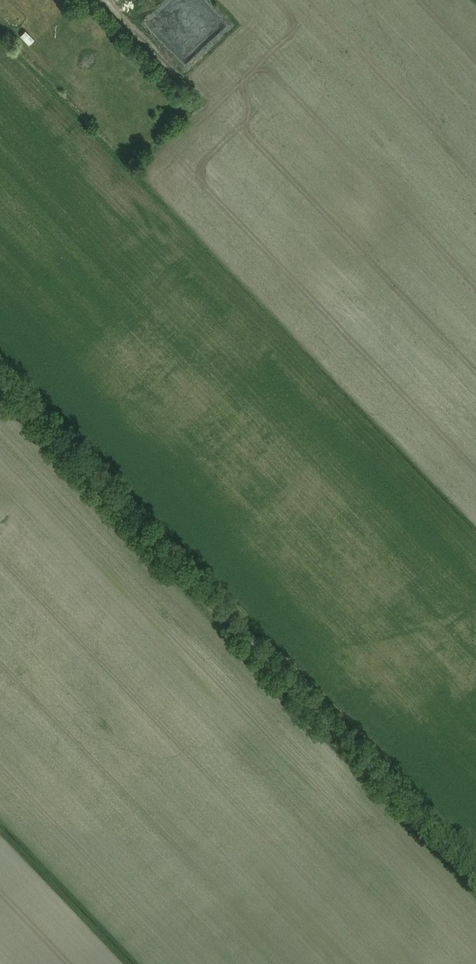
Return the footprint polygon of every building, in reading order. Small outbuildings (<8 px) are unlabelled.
[(20,35),(29,44),(35,38),(34,36),(33,38),(25,30),(20,35)]
